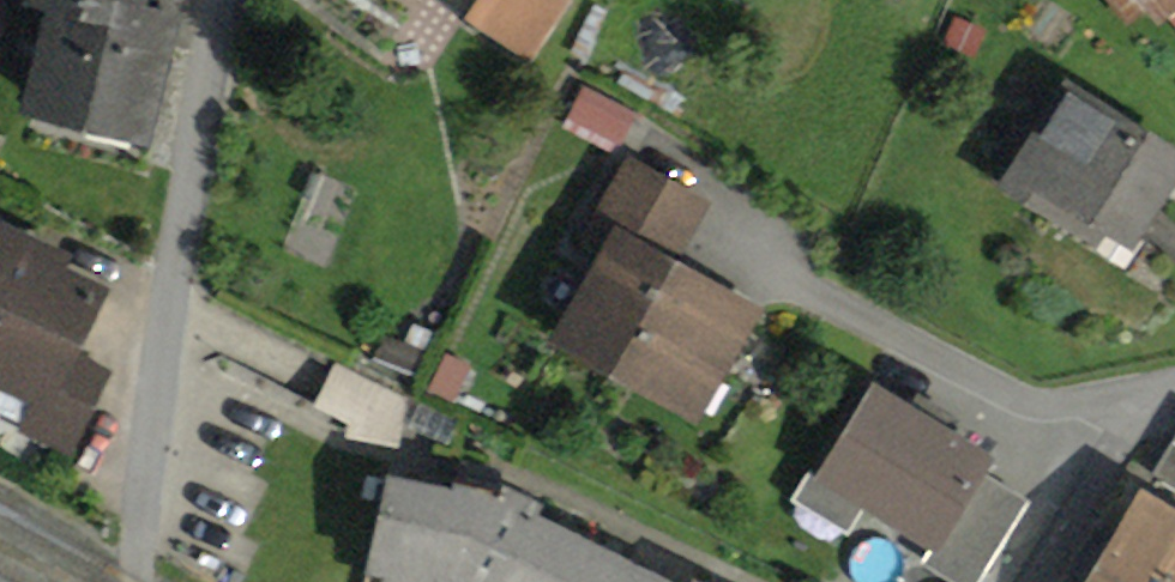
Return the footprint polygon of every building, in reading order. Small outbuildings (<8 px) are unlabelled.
[(26,7),(49,13),(23,118),(152,149),(185,15),(162,9),(164,0),(27,0),(26,7)] [(532,68),(576,0),(426,0),(532,68)] [(1128,24),(1146,8),(1160,24),(1170,16),(1174,22),(1174,0),(1107,0),(1128,24)] [(988,31),(956,17),(943,47),(974,61),(988,31)] [(1068,82),(1003,187),(1100,246),(1107,236),(1134,253),(1174,187),(1174,148),(1068,82)] [(640,112),(584,85),(563,129),(619,156),(640,112)] [(716,203),(628,155),(580,240),(603,253),(551,347),(698,428),(764,310),(682,265),(716,203)] [(32,408),(19,435),(73,460),(114,372),(82,357),(113,292),(68,271),(74,258),(0,223),(0,393),(32,408)] [(404,344),(386,335),(372,367),(412,385),(436,333),(414,323),(404,344)] [(474,366),(447,355),(430,393),(457,404),(474,366)] [(876,387),(820,478),(811,472),(792,503),(849,538),(864,512),(932,553),(922,568),(946,581),(986,581),(1036,501),(990,473),(997,460),(876,387)] [(1151,481),(1174,495),(1174,441),(1151,481)] [(387,478),(364,581),(668,581),(541,520),(546,509),(504,489),(500,497),(455,485),(453,493),(387,478)] [(1144,497),(1094,581),(1174,581),(1174,515),(1144,497)]
